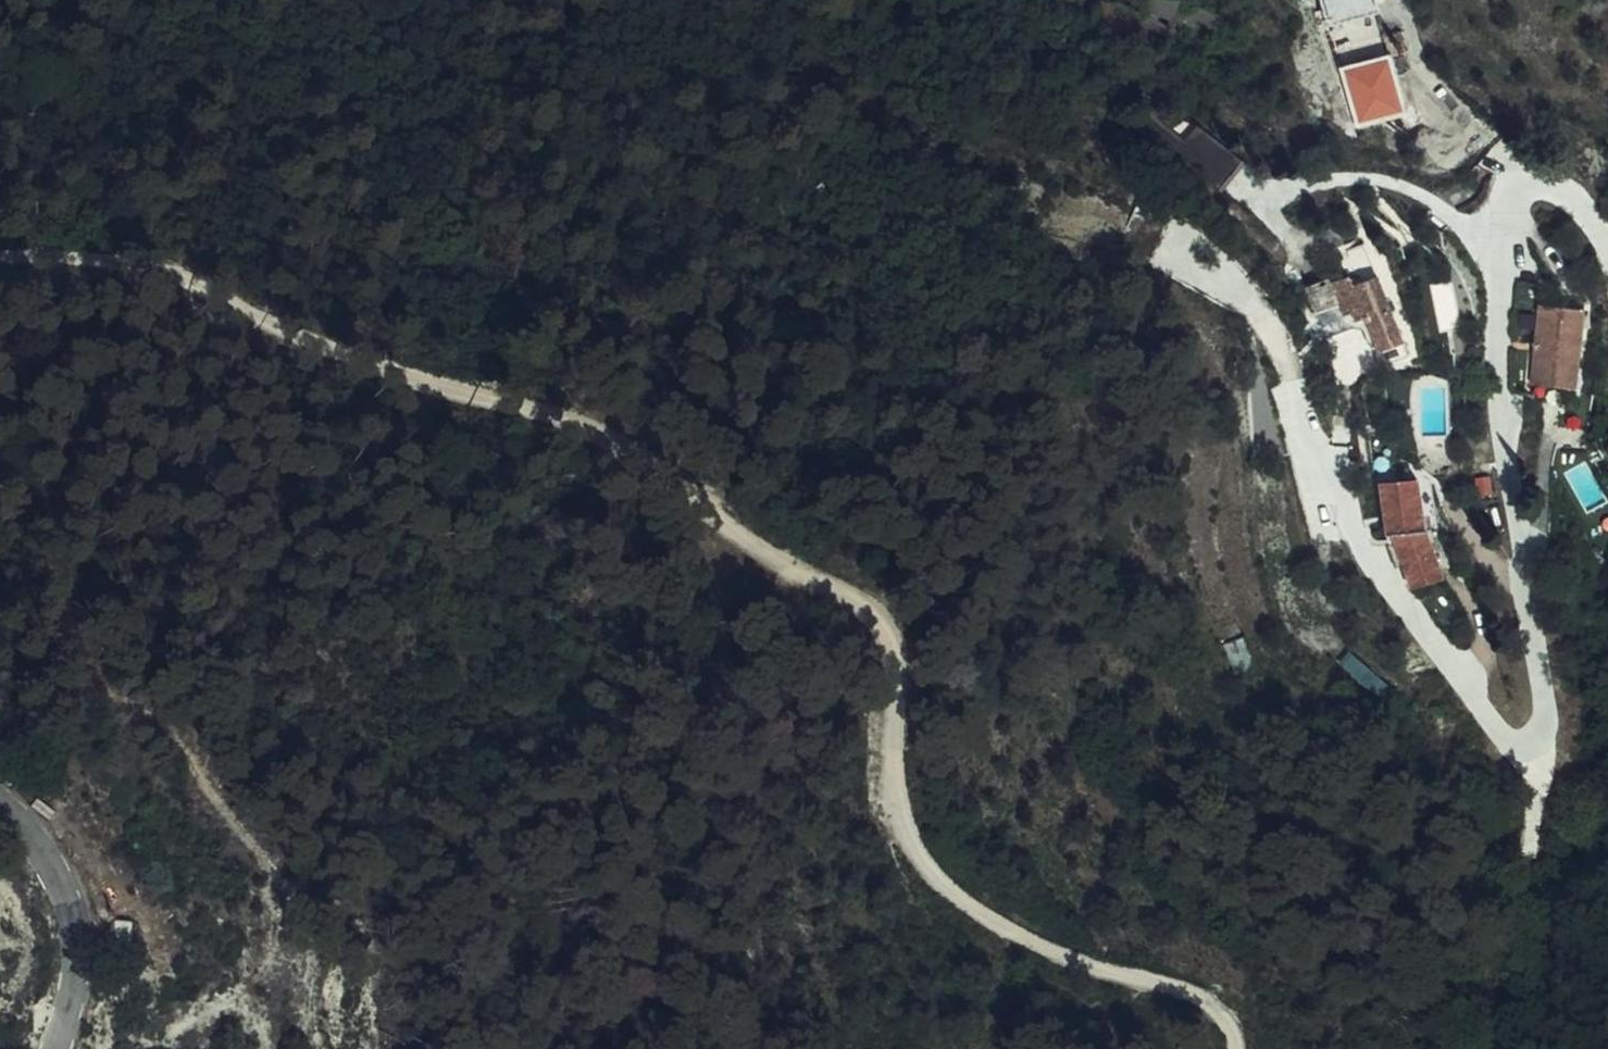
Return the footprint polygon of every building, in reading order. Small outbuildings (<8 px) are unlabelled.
[(1334,24),(1383,10),(1380,0),(1327,0),(1334,24)] [(1392,332),(1369,269),(1310,290),(1322,326),(1346,316),(1353,338),(1366,332),(1371,342),(1392,332)] [(1573,385),(1579,308),(1536,305),(1529,381),(1573,385)] [(1439,579),(1429,525),(1420,526),(1410,477),(1375,484),(1387,544),(1398,541),(1410,593),(1439,579)]
